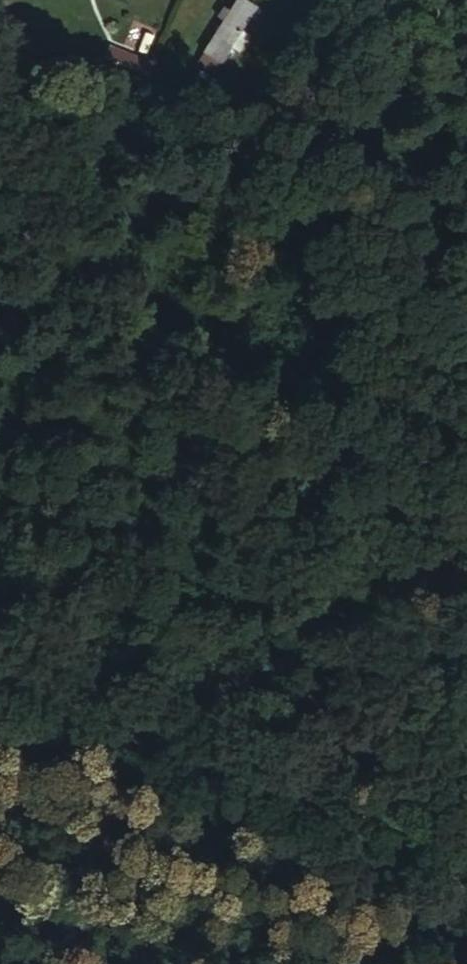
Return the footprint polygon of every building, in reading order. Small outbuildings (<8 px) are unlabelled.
[(203,57),(219,67),(231,48),(239,53),(249,38),(241,33),(256,7),(243,0),(239,0),(203,57)] [(110,40),(101,64),(147,82),(156,58),(110,40)] [(219,67),(203,57),(197,67),(213,77),(219,67)]
